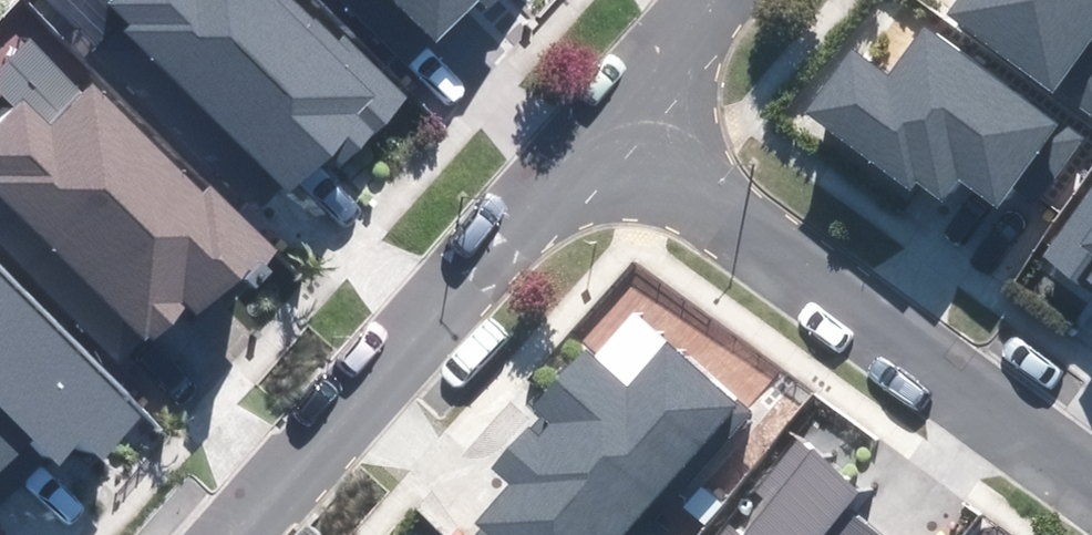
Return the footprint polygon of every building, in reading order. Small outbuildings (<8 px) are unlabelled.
[(108,11),(300,203),(404,99),(345,40),(336,49),(287,0),(119,0),(108,11)] [(419,58),(477,0),(361,0),(419,58)] [(487,10),(497,0),(477,0),(487,10)] [(948,16),(1091,115),(1091,0),(960,0),(948,16)] [(849,56),(809,112),(937,200),(954,176),(998,206),(1028,164),(1052,181),(1081,138),(923,29),(886,81),(849,56)] [(91,85),(48,129),(21,103),(0,125),(0,246),(117,359),(141,334),(149,342),(190,300),(204,313),(264,251),(91,85)] [(1045,255),(1091,288),(1091,188),(1045,255)] [(31,441),(73,482),(137,417),(0,285),(0,473),(31,441)] [(481,534),(623,534),(735,406),(668,349),(629,394),(581,353),(533,409),(543,418),(498,470),(512,482),(472,527),(481,534)] [(724,534),(876,534),(847,511),(861,494),(799,444),(724,534)]
